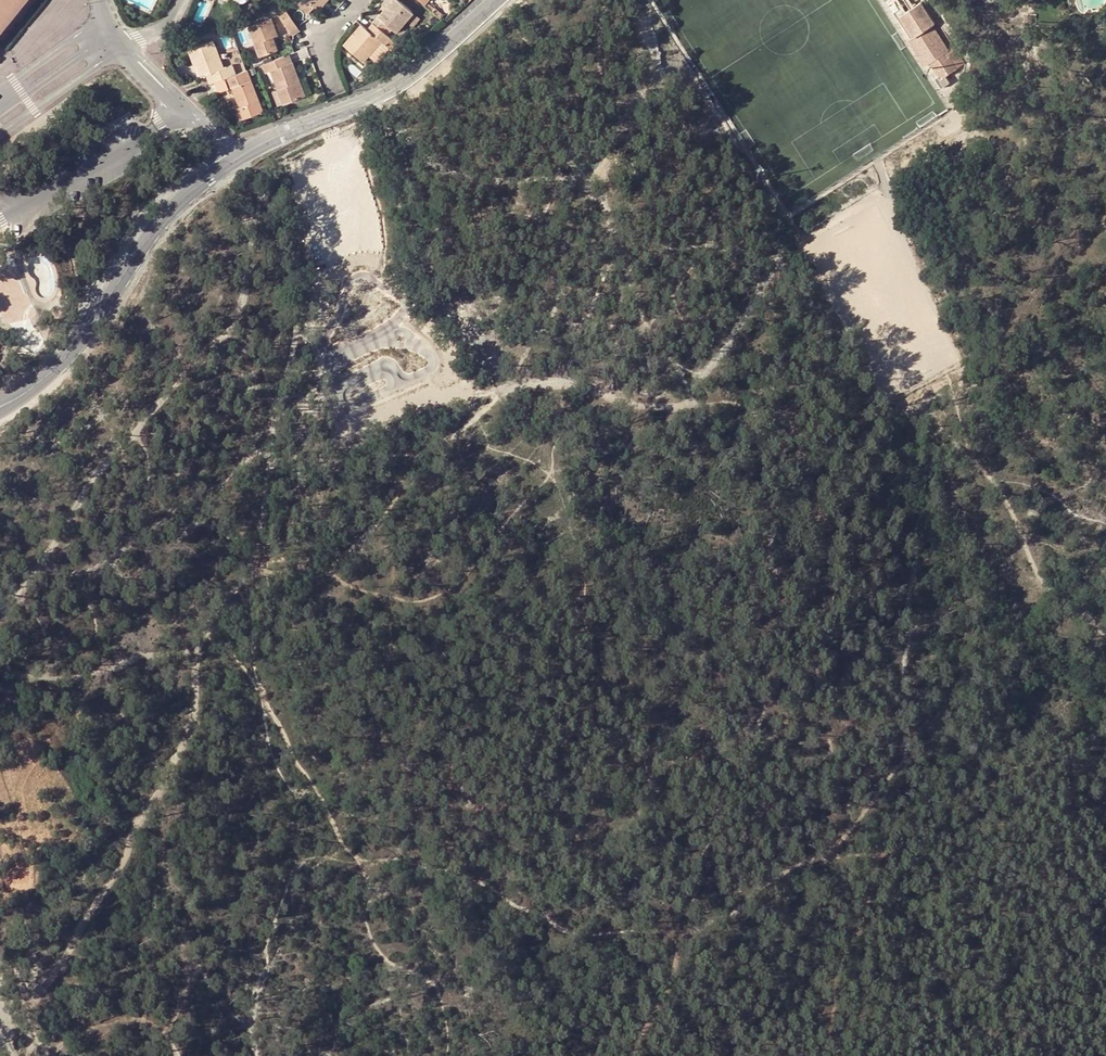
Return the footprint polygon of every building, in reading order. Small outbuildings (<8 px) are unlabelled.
[(29,0),(0,0),(0,36),(29,0)] [(280,0),(272,0),(271,1),(278,11),(284,7),(280,0)] [(316,8),(319,10),(327,0),(323,0),(316,8)] [(373,23),(383,31),(388,25),(397,32),(413,12),(398,0),(392,0),(386,7),(373,23)] [(945,54),(948,52),(932,28),(935,26),(921,5),(906,14),(902,9),(893,15),(910,42),(909,43),(920,59),(924,57),(938,79),(934,81),(941,91),(949,86),(945,79),(956,72),(951,63),(948,59),(945,54)] [(280,17),(287,11),(284,7),(278,11),(276,12),(280,17)] [(298,27),(297,27),(287,11),(280,17),(290,32),(298,27)] [(260,56),(278,50),(273,37),(271,32),(276,29),(272,19),(249,27),(260,56)] [(385,45),(390,38),(383,31),(373,23),(368,30),(361,24),(344,45),(364,62),(381,41),(385,45)] [(215,36),(214,31),(197,35),(199,40),(215,36)] [(216,82),(225,79),(236,75),(232,65),(224,68),(213,41),(188,51),(194,66),(197,65),(202,77),(207,75),(210,84),(216,82)] [(948,52),(945,54),(948,59),(951,63),(959,57),(953,49),(948,52)] [(271,71),(278,90),(283,104),(305,96),(292,62),(290,63),(288,55),(263,64),(266,73),(271,71)] [(924,57),(920,59),(919,60),(924,68),(929,65),(924,57)] [(263,112),(248,70),(246,71),(236,75),(225,79),(216,82),(219,92),(227,89),(229,89),(233,88),(240,107),(236,108),(241,120),(263,112)] [(273,91),(278,106),(283,104),(278,90),(273,91)] [(272,111),(275,119),(280,117),(277,109),(272,111)]
